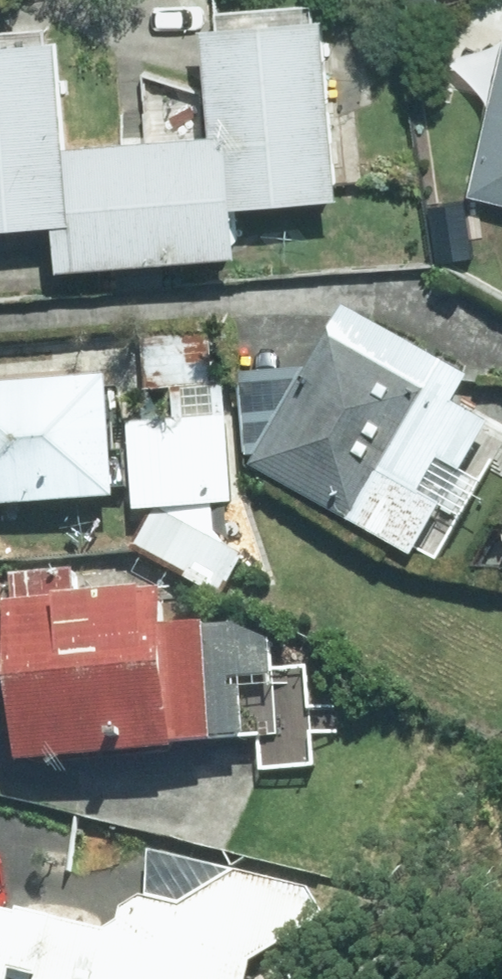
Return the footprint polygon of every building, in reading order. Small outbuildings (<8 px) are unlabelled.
[(339,8),(220,19),(229,122),(236,196),(251,195),(355,185),(339,8)] [(89,210),(82,135),(72,30),(0,36),(0,218),(72,212),(89,210)] [(484,186),(501,189),(501,103),(484,186)] [(82,135),(89,210),(72,212),(76,257),(255,242),(251,195),(236,196),(229,122),(82,135)] [(478,377),(347,304),(255,467),(423,561),(501,424),(464,403),(478,377)] [(158,510),(141,545),(243,593),(260,560),(238,504),(224,324),(146,330),(151,391),(177,389),(179,416),(134,419),(141,511),(158,510)] [(0,385),(0,506),(123,497),(115,376),(0,385)] [(16,655),(10,566),(0,567),(0,656),(16,655)] [(130,567),(18,576),(33,759),(263,740),(265,773),(323,768),(315,675),(282,678),(277,624),(179,632),(175,587),(132,591),(130,567)] [(20,968),(45,974),(44,978),(256,978),(261,960),(322,928),(324,889),(243,870),(188,904),(150,896),(130,908),(126,921),(107,933),(0,908),(0,978),(17,978),(20,968)]
